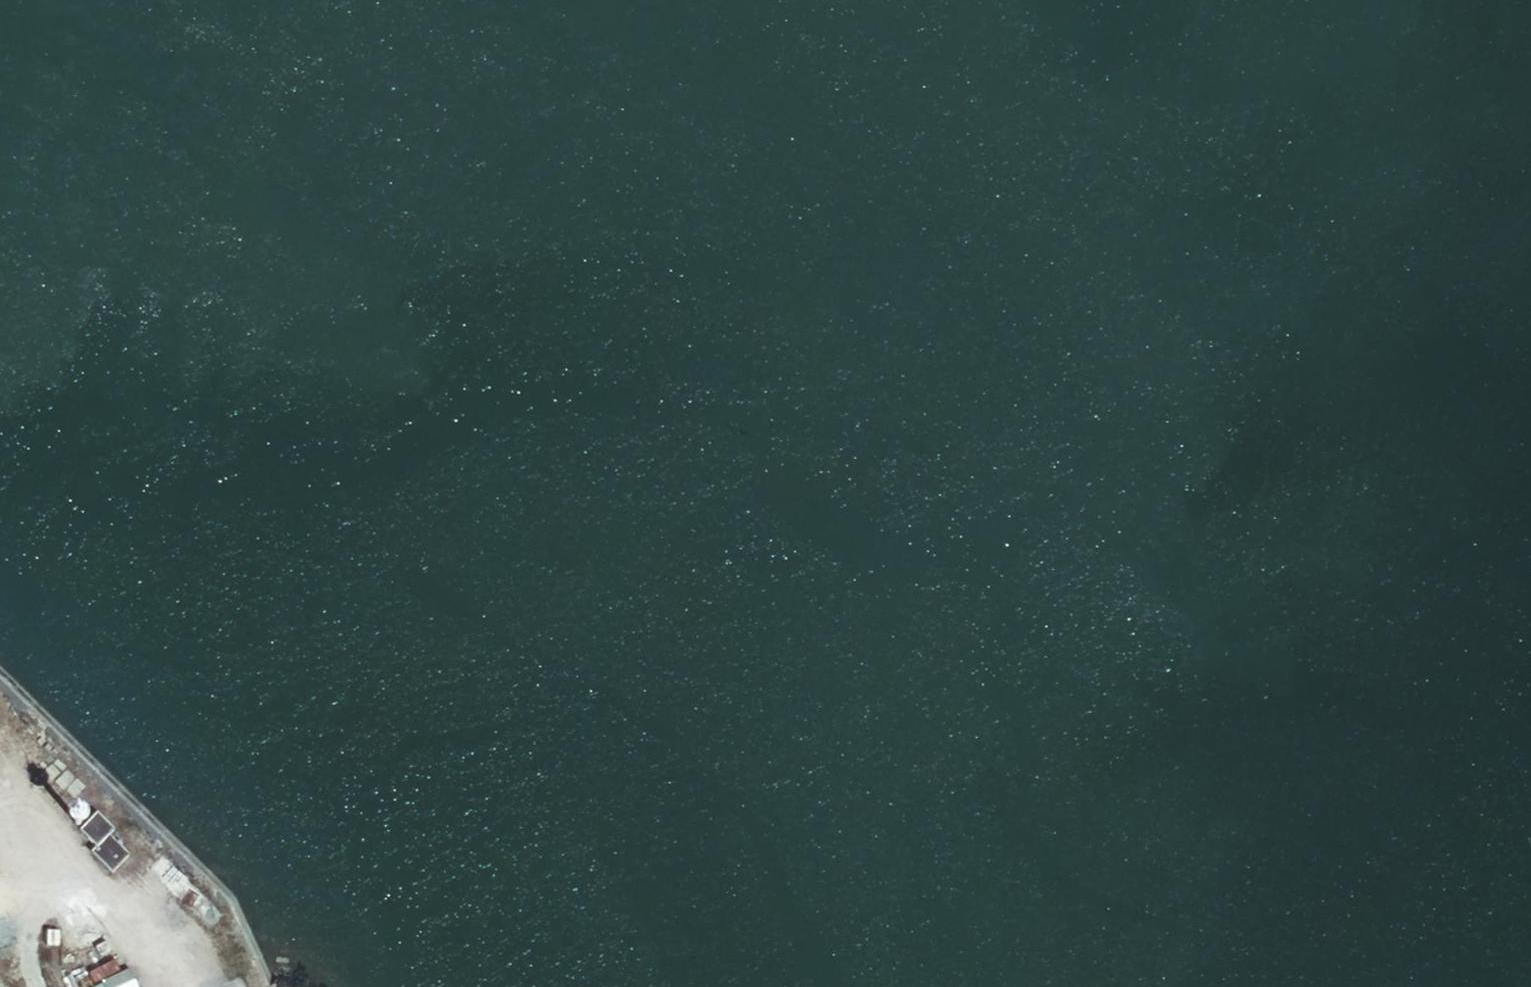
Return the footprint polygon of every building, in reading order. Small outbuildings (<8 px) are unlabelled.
[(97,819),(81,834),(95,850),(92,857),(111,876),(127,861),(108,840),(113,836),(97,819)]
